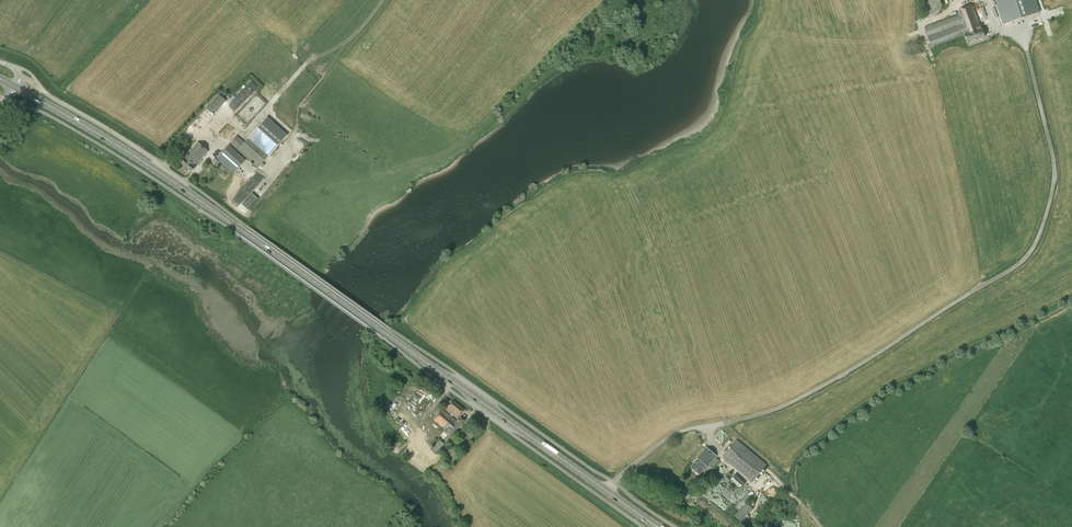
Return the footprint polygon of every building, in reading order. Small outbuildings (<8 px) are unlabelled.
[(925,4),(925,6),(925,8),(925,10),(926,11),(927,12),(927,13),(929,14),(930,15),(932,15),(934,15),(936,15),(937,14),(938,14),(939,13),(940,11),(941,10),(942,8),(942,6),(942,5),(941,3),(940,2),(939,1),(939,0),(928,0),(926,2),(926,3),(925,4)] [(1004,25),(1040,12),(1035,0),(995,0),(1004,25)] [(987,24),(981,8),(975,10),(974,5),(958,11),(959,14),(925,27),(932,46),(964,34),(968,43),(985,37),(982,26),(987,24)] [(215,109),(227,96),(221,91),(209,104),(213,108),(215,109)] [(256,92),(238,112),(248,121),(266,101),(256,92)] [(199,116),(195,121),(198,124),(203,120),(199,116)] [(267,117),(252,135),(247,139),(267,157),(268,157),(288,135),(267,117)] [(237,136),(235,138),(230,144),(238,150),(244,142),(237,136)] [(260,165),(263,163),(267,157),(247,139),(244,142),(238,150),(258,168),(260,166),(260,165)] [(184,158),(183,157),(179,162),(191,172),(195,168),(194,167),(208,152),(198,142),(184,158)] [(234,173),(242,164),(225,149),(217,158),(234,173)] [(240,200),(255,186),(250,181),(235,196),(240,200)] [(247,206),(258,195),(253,189),(241,200),(247,206)] [(446,410),(457,419),(459,416),(465,410),(453,400),(448,406),(449,407),(446,410)] [(443,408),(434,418),(443,426),(444,425),(447,428),(444,431),(446,433),(450,437),(466,420),(461,416),(457,421),(443,408)] [(722,457),(752,482),(767,465),(737,439),(722,457)] [(440,440),(431,449),(435,453),(444,444),(440,440)] [(707,466),(716,456),(706,447),(698,458),(691,467),(700,475),(707,466)] [(734,516),(740,521),(753,508),(747,503),(734,516)]
